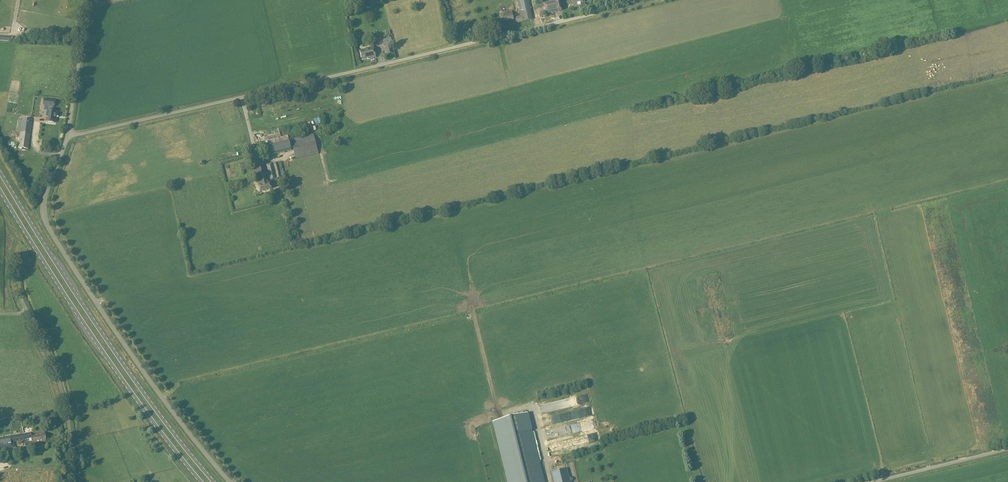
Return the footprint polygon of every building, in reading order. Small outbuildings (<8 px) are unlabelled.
[(515,17),(516,20),(516,23),(523,22),(533,19),(528,0),(522,0),(519,1),(521,10),(522,16),(515,17)] [(550,2),(543,3),(543,1),(535,3),(537,8),(544,7),(546,14),(557,12),(562,11),(560,0),(549,0),(550,2)] [(512,12),(512,11),(507,12),(500,14),(502,23),(514,20),(512,12)] [(382,40),(384,46),(393,44),(391,38),(382,40)] [(362,60),(368,59),(376,57),(373,47),(365,49),(366,49),(360,51),(362,60)] [(45,122),(54,124),(56,111),(53,111),(53,107),(54,108),(55,101),(43,99),(42,106),(44,106),(44,110),(47,111),(45,122)] [(17,130),(20,130),(20,133),(18,148),(28,149),(30,135),(32,120),(22,119),(22,120),(18,120),(17,130)] [(267,135),(268,140),(272,155),(292,150),(289,140),(288,135),(281,137),(280,132),(267,135)] [(296,159),(296,160),(319,154),(313,134),(291,139),(296,159)] [(259,186),(260,192),(272,189),(270,183),(271,183),(271,180),(281,178),(284,177),(281,162),(254,168),(255,171),(259,186)] [(587,395),(540,404),(543,417),(547,417),(546,414),(552,413),(551,411),(589,403),(587,395)] [(507,481),(545,481),(528,413),(492,422),(507,481)] [(548,439),(596,428),(594,420),(546,431),(548,439)] [(33,444),(46,442),(44,434),(31,436),(31,433),(0,438),(0,450),(8,449),(12,448),(11,443),(25,440),(26,445),(33,444)] [(567,470),(551,473),(554,481),(570,481),(567,470)]
